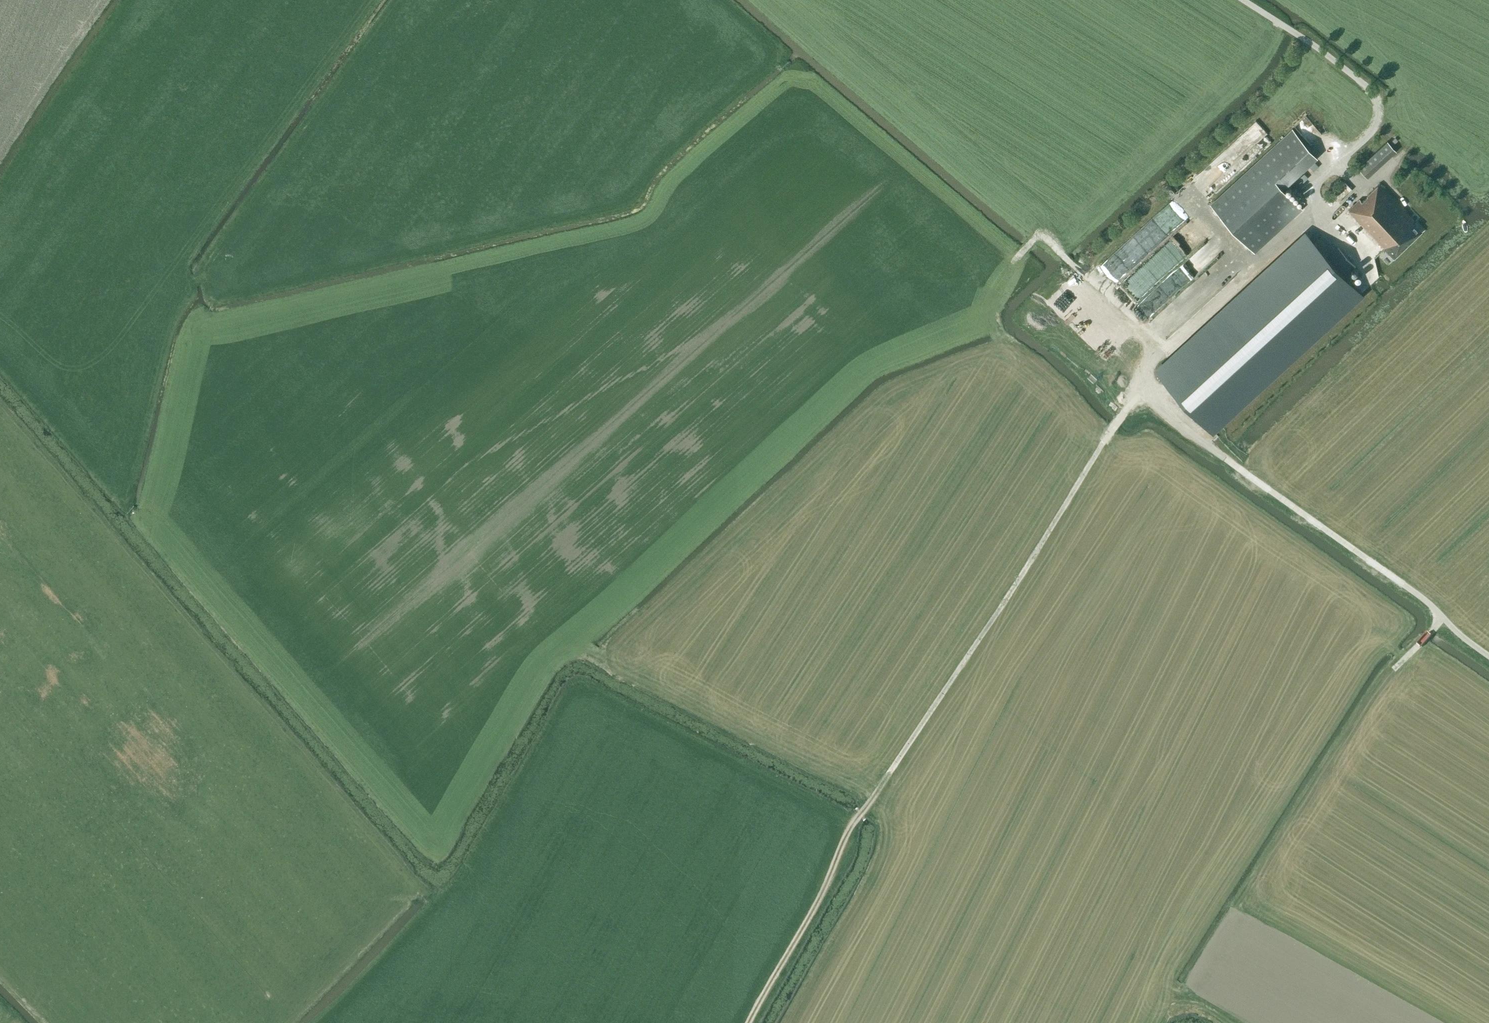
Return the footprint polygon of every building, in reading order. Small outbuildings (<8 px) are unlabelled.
[(1284,188),(1318,157),(1293,130),(1211,205),(1254,252),(1302,207),(1284,188)] [(1358,167),(1367,177),(1396,151),(1387,141),(1358,167)] [(1335,188),(1343,196),(1353,186),(1345,178),(1335,188)] [(1359,199),(1348,211),(1393,258),(1422,231),(1413,221),(1414,220),(1408,214),(1408,213),(1379,183),(1361,201),(1359,199)] [(1305,231),(1155,368),(1214,432),(1364,296),(1345,275),(1355,265),(1338,246),(1327,256),(1305,231)] [(1206,264),(1218,251),(1216,248),(1217,243),(1209,236),(1179,270),(1177,274),(1180,277),(1182,275),(1183,275),(1192,278),(1198,272),(1201,273),(1200,277),(1207,284),(1207,283),(1219,287),(1222,284),(1224,274),(1225,273),(1220,272),(1219,273),(1217,280),(1209,273),(1212,274),(1206,269),(1201,268),(1203,263),(1206,264)] [(1170,279),(1170,283),(1164,284),(1165,294),(1178,292),(1176,278),(1170,279)]
